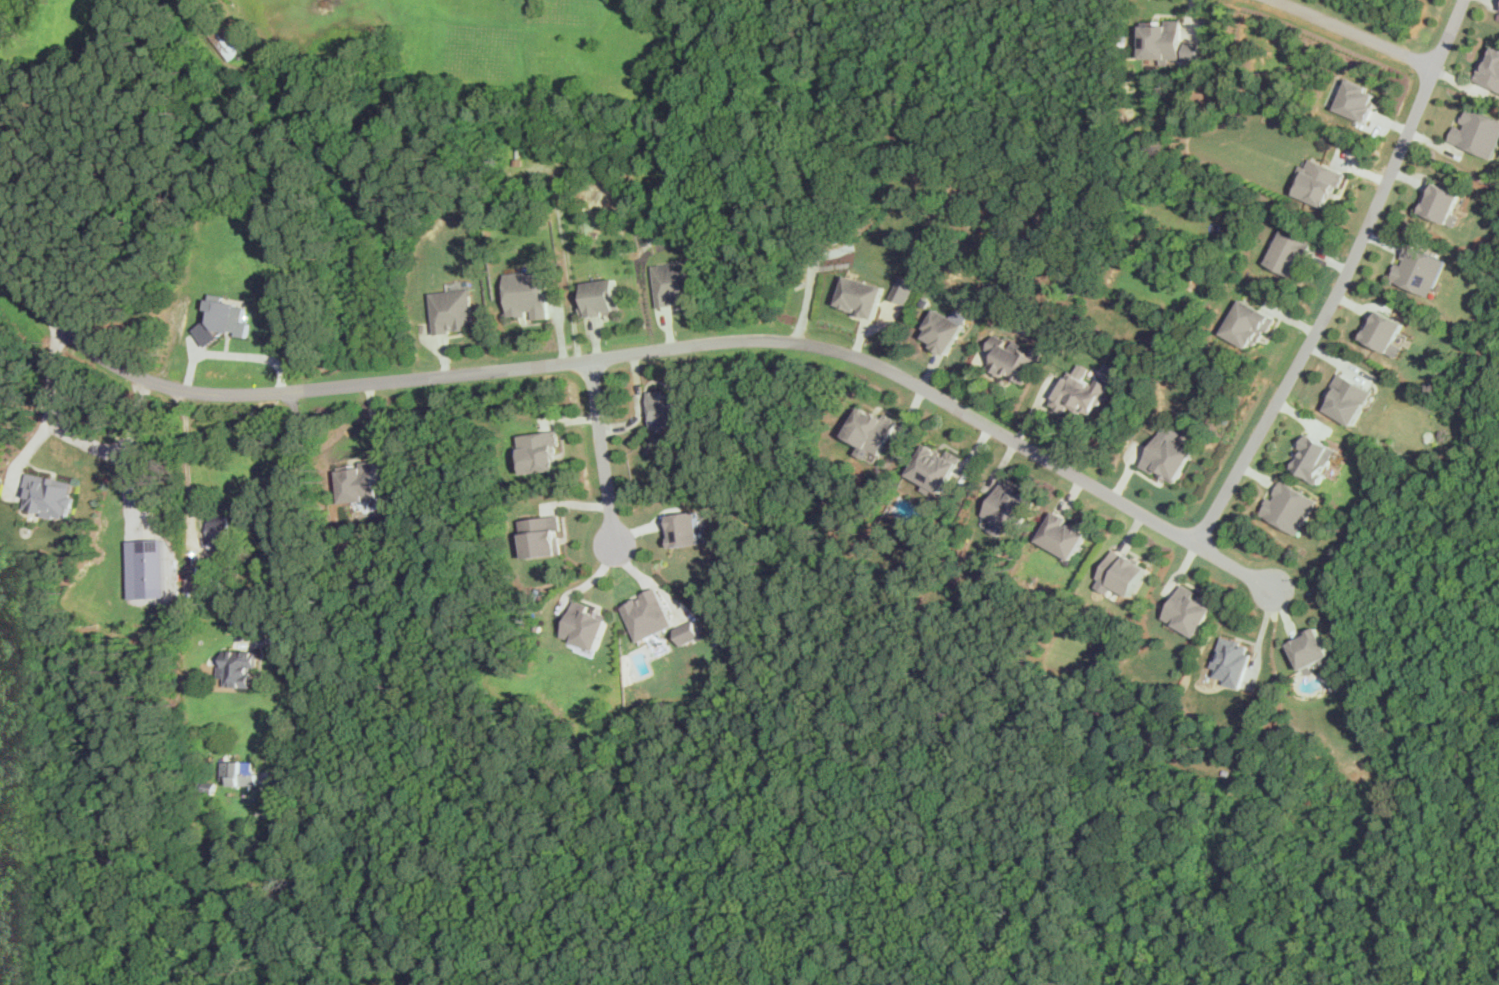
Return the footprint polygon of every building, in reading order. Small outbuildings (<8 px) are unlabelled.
[(1160,62),(1181,62),(1181,19),(1141,19),(1141,58),(1160,58),(1160,62)] [(231,59),(246,46),(223,22),(209,35),(231,59)] [(1185,61),(1203,61),(1202,42),(1185,42),(1185,61)] [(1496,45),(1492,56),(1486,52),(1475,79),(1498,89),(1498,46),(1496,45)] [(1368,122),(1375,105),(1372,104),(1377,93),(1368,89),(1369,87),(1349,77),(1336,109),(1368,122)] [(1471,104),(1462,126),(1453,122),(1446,139),(1495,159),(1498,149),(1498,116),(1471,104)] [(1306,166),(1301,164),(1298,172),(1303,175),(1296,194),(1326,206),(1332,192),(1337,194),(1347,172),(1310,157),(1306,166)] [(1452,224),(1465,194),(1434,180),(1421,211),(1452,224)] [(1316,244),(1284,229),(1267,263),(1300,278),(1316,244)] [(1431,296),(1447,259),(1407,243),(1401,263),(1398,262),(1391,279),(1431,296)] [(652,265),(658,307),(674,305),(674,302),(697,299),(691,260),(652,265)] [(510,316),(528,314),(527,310),(533,309),(534,318),(550,316),(545,269),(505,274),(510,316)] [(885,286),(847,274),(838,304),(857,311),(858,307),(862,308),(860,314),(875,319),(885,286)] [(901,275),(916,282),(906,304),(891,297),(901,275)] [(621,312),(616,276),(584,281),(586,295),(580,295),(583,317),(621,312)] [(429,293),(434,334),(451,332),(450,329),(474,327),(469,288),(429,293)] [(206,297),(204,308),(209,309),(207,321),(205,318),(192,328),(205,346),(218,336),(213,328),(230,331),(230,332),(246,335),(249,321),(242,320),(245,305),(234,303),(235,301),(206,297)] [(1222,334),(1250,348),(1252,342),(1256,345),(1260,339),(1264,341),(1277,318),(1242,298),(1222,334)] [(948,355),(965,324),(937,308),(926,327),(929,329),(924,337),(935,343),(933,347),(948,355)] [(1362,337),(1390,352),(1399,357),(1405,346),(1396,341),(1406,323),(1378,308),(1362,337)] [(989,367),(1003,376),(1005,372),(1026,384),(1043,352),(1032,346),(1031,348),(1016,340),(1014,343),(996,333),(988,349),(996,354),(989,367)] [(1052,403),(1067,411),(1071,404),(1094,416),(1110,387),(1089,376),(1093,369),(1075,359),(1052,403)] [(1322,406),(1356,425),(1374,390),(1340,371),(1322,406)] [(647,391),(653,434),(671,431),(670,427),(692,424),(688,391),(665,394),(664,389),(647,391)] [(899,421),(887,413),(884,418),(863,406),(847,434),(863,443),(857,452),(868,459),(873,449),(881,454),(899,421)] [(1195,452),(1177,441),(1182,432),(1165,422),(1143,465),(1176,484),(1195,452)] [(524,473),(559,469),(555,446),(561,445),(558,428),(519,433),(524,473)] [(1310,432),(1302,446),(1306,448),(1295,466),(1322,482),(1340,450),(1310,432)] [(964,456),(949,448),(946,455),(927,443),(911,473),(927,483),(924,489),(940,498),(964,456)] [(334,469),(338,503),(378,498),(374,460),(360,461),(361,466),(334,469)] [(74,479),(27,472),(24,495),(28,496),(26,508),(44,511),(43,514),(71,518),(74,495),(72,494),(74,479)] [(1298,535),(1319,499),(1282,479),(1262,513),(1298,535)] [(983,513),(989,516),(984,524),(998,533),(1002,526),(1017,535),(1037,501),(1003,481),(983,513)] [(1037,539),(1073,560),(1091,529),(1055,508),(1037,539)] [(672,547),(703,543),(699,510),(668,514),(673,539),(671,539),(672,547)] [(521,519),(527,558),(562,554),(559,530),(562,529),(560,513),(521,519)] [(166,596),(164,538),(128,539),(131,597),(166,596)] [(1149,567),(1115,548),(1098,578),(1101,579),(1097,586),(1111,593),(1116,585),(1133,596),(1149,567)] [(199,571),(192,571),(192,564),(186,564),(187,576),(199,576),(199,571)] [(1164,616),(1199,637),(1216,605),(1194,592),(1195,590),(1184,583),(1164,616)] [(657,586),(642,593),(644,596),(622,606),(639,642),(675,624),(657,586)] [(612,613),(575,600),(561,635),(599,649),(612,613)] [(675,629),(683,645),(702,636),(694,620),(675,629)] [(1304,670),(1322,661),(1324,665),(1336,659),(1318,626),(1309,630),(1310,633),(1290,643),(1304,670)] [(1241,688),(1254,644),(1223,635),(1213,666),(1218,668),(1216,676),(1227,679),(1226,683),(1241,688)] [(252,686),(252,666),(258,666),(258,649),(223,648),(222,665),(219,665),(219,677),(226,677),(226,685),(252,686)] [(222,779),(230,779),(230,784),(257,785),(257,773),(252,773),(253,760),(223,759),(222,779)]
